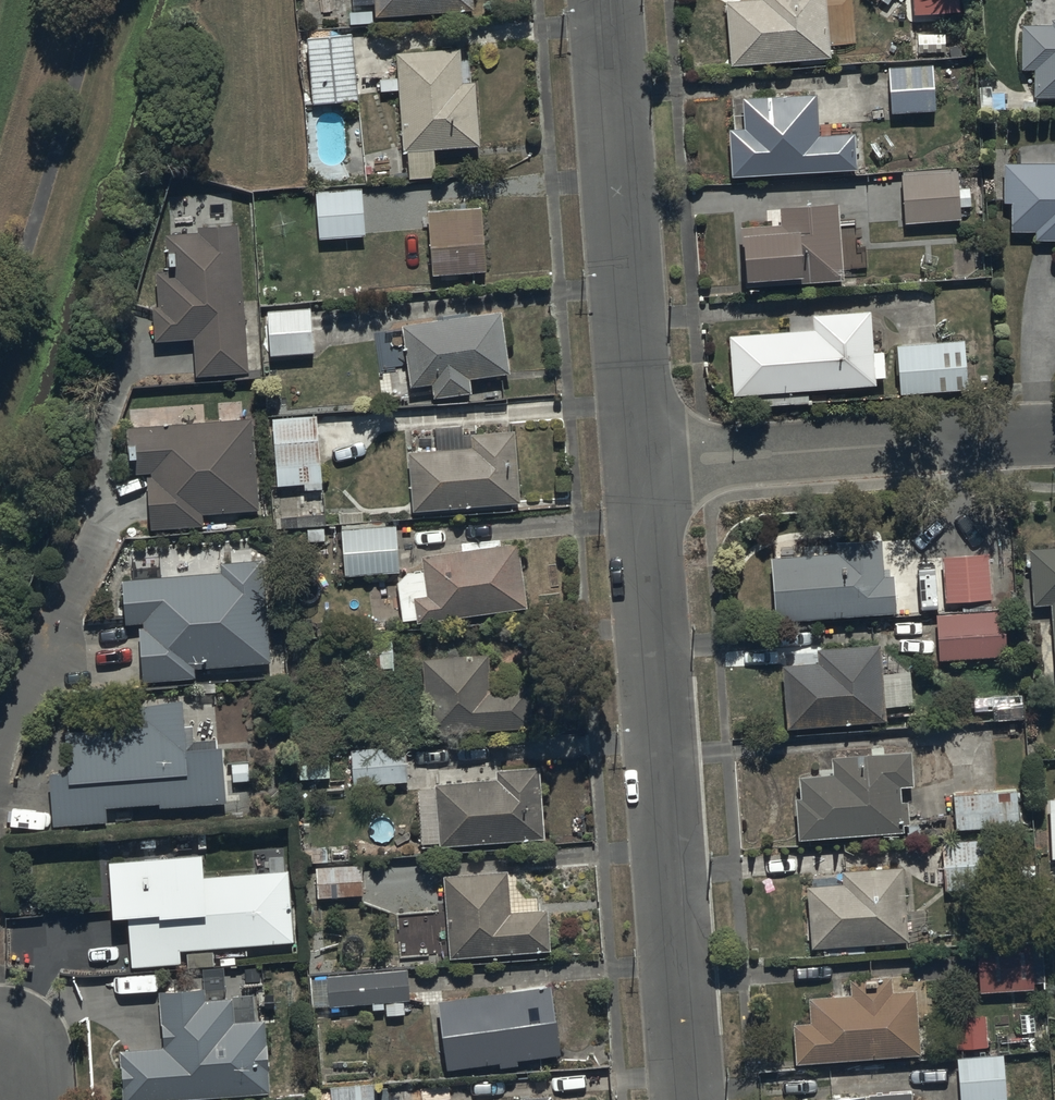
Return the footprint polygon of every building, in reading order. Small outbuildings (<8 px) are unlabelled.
[(376,12),(474,5),(474,0),(376,0),(376,12)] [(732,63),(832,55),(827,0),(726,0),(732,63)] [(915,12),(961,8),(960,0),(914,0),(915,12)] [(1022,23),(1022,67),(1034,67),(1034,95),(1054,95),(1054,17),(1053,17),(1053,22),(1022,23)] [(352,30),(306,35),(312,100),(358,96),(352,30)] [(460,45),(396,50),(403,148),(480,143),(476,79),(462,80),(460,45)] [(933,68),(888,69),(889,119),(936,118),(933,68)] [(818,91),(743,95),(745,126),(729,127),(732,174),(857,166),(855,129),(820,132),(818,91)] [(1006,161),(1006,201),(1012,201),(1012,231),(1036,231),(1036,238),(1054,238),(1054,161),(1006,161)] [(958,168),(902,172),(906,221),(962,217),(958,168)] [(362,185),(316,188),(319,237),(365,234),(362,185)] [(781,221),(741,224),(745,285),(844,278),(839,201),(780,205),(781,221)] [(481,204),(427,208),(432,272),(486,268),(481,204)] [(236,222),(197,224),(198,230),(168,232),(171,268),(157,269),(159,304),(152,304),(155,339),(192,337),(195,374),(247,370),(236,222)] [(310,306),(267,308),(270,354),(313,351),(310,306)] [(814,327),(730,333),(734,393),(877,383),(872,308),(813,313),(814,327)] [(502,309),(402,323),(410,385),(432,381),(434,396),(472,391),(470,377),(511,371),(502,309)] [(965,338),(897,344),(901,392),(969,387),(965,338)] [(316,413),(271,416),(276,485),(304,483),(304,489),(322,488),(316,413)] [(252,415),(129,424),(132,471),(151,469),(152,475),(145,475),(150,529),(205,524),(204,514),(260,510),(252,415)] [(471,445),(408,450),(413,509),(521,501),(516,428),(470,432),(471,445)] [(396,523),(341,527),(344,575),(399,571),(396,523)] [(837,551),(771,556),(775,620),(898,612),(895,574),(885,574),(883,537),(836,540),(837,551)] [(527,606),(518,540),(421,554),(423,570),(406,572),(397,581),(402,620),(417,618),(417,621),(527,606)] [(1030,547),(1034,603),(1052,602),(1054,640),(1054,545),(1030,547)] [(988,551),(943,555),(947,601),(992,597),(988,551)] [(222,571),(121,578),(124,622),(144,620),(145,626),(138,626),(142,681),(199,677),(199,669),(272,663),(265,560),(222,563),(222,571)] [(1005,609),(937,613),(940,659),(1008,655),(1005,609)] [(335,670),(395,665),(392,630),(332,635),(335,670)] [(880,642),(818,647),(819,661),(783,664),(788,727),(887,720),(885,704),(883,673),(880,642)] [(488,652),(421,656),(425,730),(532,725),(530,685),(490,688),(488,652)] [(913,702),(910,671),(883,673),(885,704),(913,702)] [(184,724),(182,697),(139,703),(139,712),(91,712),(92,729),(65,729),(67,770),(49,771),(51,825),(106,821),(105,806),(158,802),(159,807),(226,802),(223,744),(216,744),(216,737),(193,738),(192,723),(184,724)] [(406,745),(351,749),(353,784),(408,780),(406,745)] [(833,772),(800,774),(802,796),(795,796),(798,838),(905,830),(905,823),(910,823),(908,799),(902,799),(901,784),(913,783),(911,750),(832,756),(833,772)] [(332,754),(299,754),(299,773),(332,773),(332,754)] [(545,837),(539,764),(495,767),(496,777),(435,782),(435,787),(418,788),(422,842),(440,840),(440,844),(545,837)] [(1017,788),(954,792),(956,829),(1019,825),(1017,788)] [(1001,837),(943,840),(946,890),(1003,887),(1001,837)] [(202,851),(107,859),(111,915),(128,914),(132,965),(181,961),(180,949),(293,941),(287,870),(204,876),(202,851)] [(361,863),(316,866),(317,897),(363,894),(361,863)] [(843,882),(807,885),(812,947),(909,939),(904,864),(842,869),(843,882)] [(508,869),(444,874),(450,957),(550,949),(547,907),(511,910),(508,869)] [(1043,939),(977,943),(981,991),(1046,986),(1043,939)] [(407,969),(327,975),(329,1005),(410,999),(407,969)] [(811,1021),(794,1022),(797,1062),(920,1053),(916,989),(893,990),(892,975),(850,978),(852,993),(810,996),(811,1021)] [(551,984),(437,999),(446,1069),(499,1061),(500,1066),(518,1063),(517,1058),(560,1052),(551,984)] [(158,990),(162,1045),(118,1048),(122,1099),(162,1099),(271,1092),(266,1018),(232,1020),(230,997),(204,999),(203,987),(158,990)] [(986,1014),(955,1017),(957,1047),(988,1045),(986,1014)] [(957,1057),(960,1099),(990,1099),(1007,1099),(1004,1054),(957,1057)] [(330,1086),(331,1099),(377,1099),(376,1083),(330,1086)]
